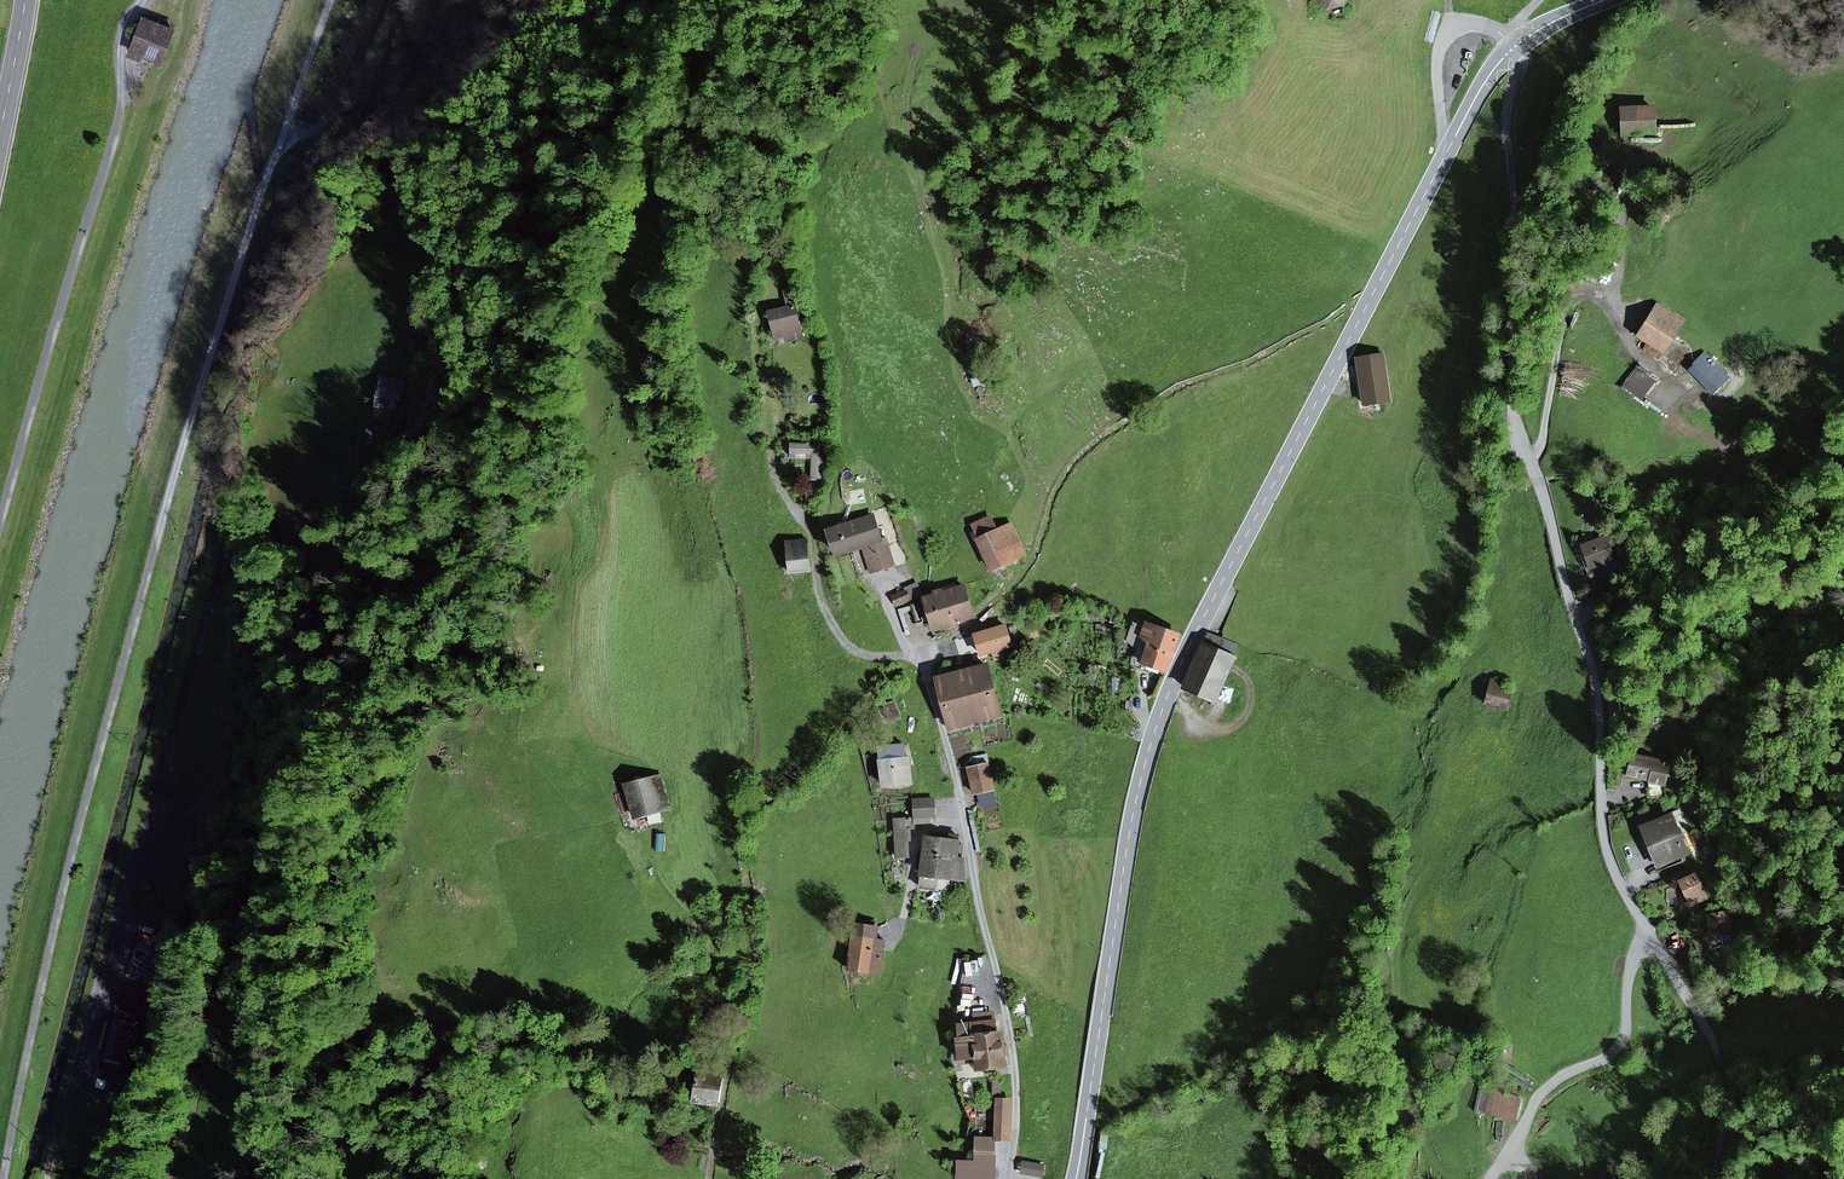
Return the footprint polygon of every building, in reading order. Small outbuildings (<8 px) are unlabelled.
[(1328,9),(1344,5),(1346,0),(1315,0),(1314,3),(1328,9)] [(162,59),(172,32),(172,29),(153,21),(142,17),(128,50),(131,56),(140,60),(142,56),(156,61),(162,59)] [(1627,140),(1632,135),(1656,135),(1656,111),(1651,107),(1632,107),(1624,110),(1620,117),(1620,135),(1627,140)] [(791,333),(793,339),(802,337),(795,306),(806,303),(802,286),(783,290),(788,308),(770,312),(776,337),(791,333)] [(1637,335),(1664,353),(1684,321),(1657,303),(1637,335)] [(1357,358),(1364,404),(1390,401),(1383,354),(1357,358)] [(1723,372),(1706,354),(1689,370),(1700,382),(1706,376),(1712,382),(1723,372)] [(1624,388),(1641,400),(1656,381),(1638,368),(1624,388)] [(398,408),(400,400),(404,384),(400,383),(400,381),(384,378),(378,404),(391,407),(398,408)] [(376,414),(382,415),(389,416),(391,407),(378,404),(376,414)] [(812,458),(812,479),(821,480),(822,444),(810,444),(810,442),(807,442),(807,444),(791,444),(791,457),(812,458)] [(1745,482),(1752,476),(1739,461),(1732,467),(1745,482)] [(829,530),(837,554),(856,548),(861,546),(864,545),(872,570),(892,563),(886,545),(879,548),(877,540),(880,539),(872,516),(829,530)] [(1011,559),(1010,556),(1023,550),(1011,524),(996,531),(991,520),(974,527),(979,539),(978,539),(991,568),(1011,559)] [(1614,545),(1611,537),(1585,546),(1592,566),(1602,562),(1611,559),(1612,558),(1607,547),(1614,545)] [(879,548),(886,545),(885,542),(883,543),(882,539),(880,539),(877,540),(879,548)] [(790,572),(810,570),(807,540),(784,542),(787,564),(789,564),(790,572)] [(1586,568),(1592,566),(1585,546),(1579,549),(1586,568)] [(1010,556),(1011,559),(1024,553),(1023,550),(1010,556)] [(1603,576),(1613,576),(1611,559),(1602,562),(1603,576)] [(905,590),(909,600),(916,597),(911,587),(905,590)] [(954,623),(961,620),(972,614),(964,587),(941,594),(939,590),(928,593),(929,597),(924,599),(925,600),(912,604),(918,623),(931,620),(933,629),(949,624),(954,623)] [(909,600),(905,590),(892,596),(897,606),(909,600)] [(1140,667),(1147,646),(1140,640),(1144,626),(1132,623),(1126,642),(1136,650),(1134,668),(1141,670),(1142,667),(1140,667)] [(1142,667),(1167,676),(1180,636),(1145,623),(1144,626),(1140,640),(1147,646),(1140,667),(1142,667)] [(1004,657),(1002,649),(1011,646),(1005,626),(978,634),(984,654),(992,652),(995,660),(1004,657)] [(1232,657),(1238,645),(1223,638),(1209,632),(1185,688),(1214,700),(1232,657)] [(964,666),(965,671),(962,672),(975,720),(1000,713),(987,666),(973,670),(970,661),(963,663),(964,666)] [(937,679),(950,727),(975,720),(962,672),(959,673),(958,668),(949,670),(950,675),(937,679)] [(1491,680),(1485,703),(1507,709),(1511,693),(1504,691),(1506,684),(1491,680)] [(884,705),(890,722),(900,718),(894,701),(884,705)] [(1608,705),(1609,717),(1625,716),(1624,703),(1608,705)] [(1644,717),(1644,724),(1656,722),(1653,712),(1644,717)] [(883,786),(912,783),(909,757),(905,758),(904,744),(879,747),(883,786)] [(1657,761),(1632,756),(1627,777),(1663,784),(1665,772),(1663,772),(1667,753),(1659,752),(1657,761)] [(974,766),(988,763),(987,756),(973,759),(974,766)] [(994,790),(988,763),(974,766),(968,768),(974,794),(979,793),(994,790)] [(626,786),(634,817),(670,808),(662,776),(626,786)] [(979,793),(981,803),(996,799),(994,790),(979,793)] [(931,817),(935,817),(934,799),(913,800),(915,818),(931,817)] [(1645,829),(1658,861),(1663,859),(1667,857),(1690,848),(1678,819),(1677,816),(1645,829)] [(909,829),(916,829),(915,824),(915,818),(895,819),(897,857),(908,857),(907,840),(910,840),(909,829)] [(1663,859),(1658,861),(1645,829),(1641,831),(1655,866),(1668,860),(1667,857),(1663,859)] [(919,859),(924,859),(922,872),(920,888),(951,892),(953,877),(964,878),(964,872),(963,858),(955,857),(958,836),(951,835),(950,841),(940,840),(926,838),(925,853),(920,852),(919,859)] [(1698,902),(1705,899),(1701,889),(1705,887),(1700,877),(1696,879),(1694,874),(1680,881),(1688,900),(1695,896),(1698,902)] [(1691,905),(1698,902),(1695,896),(1688,900),(1691,905)] [(1725,914),(1725,913),(1707,916),(1711,932),(1733,927),(1730,913),(1725,914)] [(849,969),(880,973),(885,940),(875,939),(877,928),(855,925),(849,969)] [(879,930),(878,937),(887,938),(888,931),(879,930)] [(1699,955),(1707,953),(1702,935),(1693,938),(1699,955)] [(120,999),(116,1012),(136,1017),(139,1004),(120,999)] [(972,1030),(973,1038),(997,1035),(995,1022),(993,1022),(992,1013),(975,1015),(976,1024),(958,1026),(959,1031),(972,1030)] [(583,1024),(585,1033),(594,1032),(593,1023),(583,1024)] [(1002,1047),(1000,1034),(997,1035),(973,1038),(972,1030),(959,1031),(957,1031),(960,1064),(967,1063),(966,1059),(977,1058),(979,1069),(1004,1066),(1003,1054),(1002,1047)] [(106,1064),(119,1068),(121,1059),(107,1055),(106,1064)] [(698,1070),(693,1098),(706,1101),(717,1102),(719,1103),(726,1059),(698,1055),(695,1069),(698,1070)] [(103,1064),(99,1076),(119,1081),(122,1069),(119,1068),(106,1064),(103,1064)] [(1482,1088),(1476,1112),(1486,1115),(1487,1113),(1492,1092),(1492,1090),(1482,1088)] [(1492,1092),(1487,1113),(1514,1119),(1519,1098),(1492,1092)] [(994,1139),(1009,1140),(1010,1101),(997,1100),(995,1139),(977,1138),(976,1164),(993,1165),(994,1139)] [(1044,1164),(1025,1161),(1022,1178),(1041,1178),(1044,1164)]
